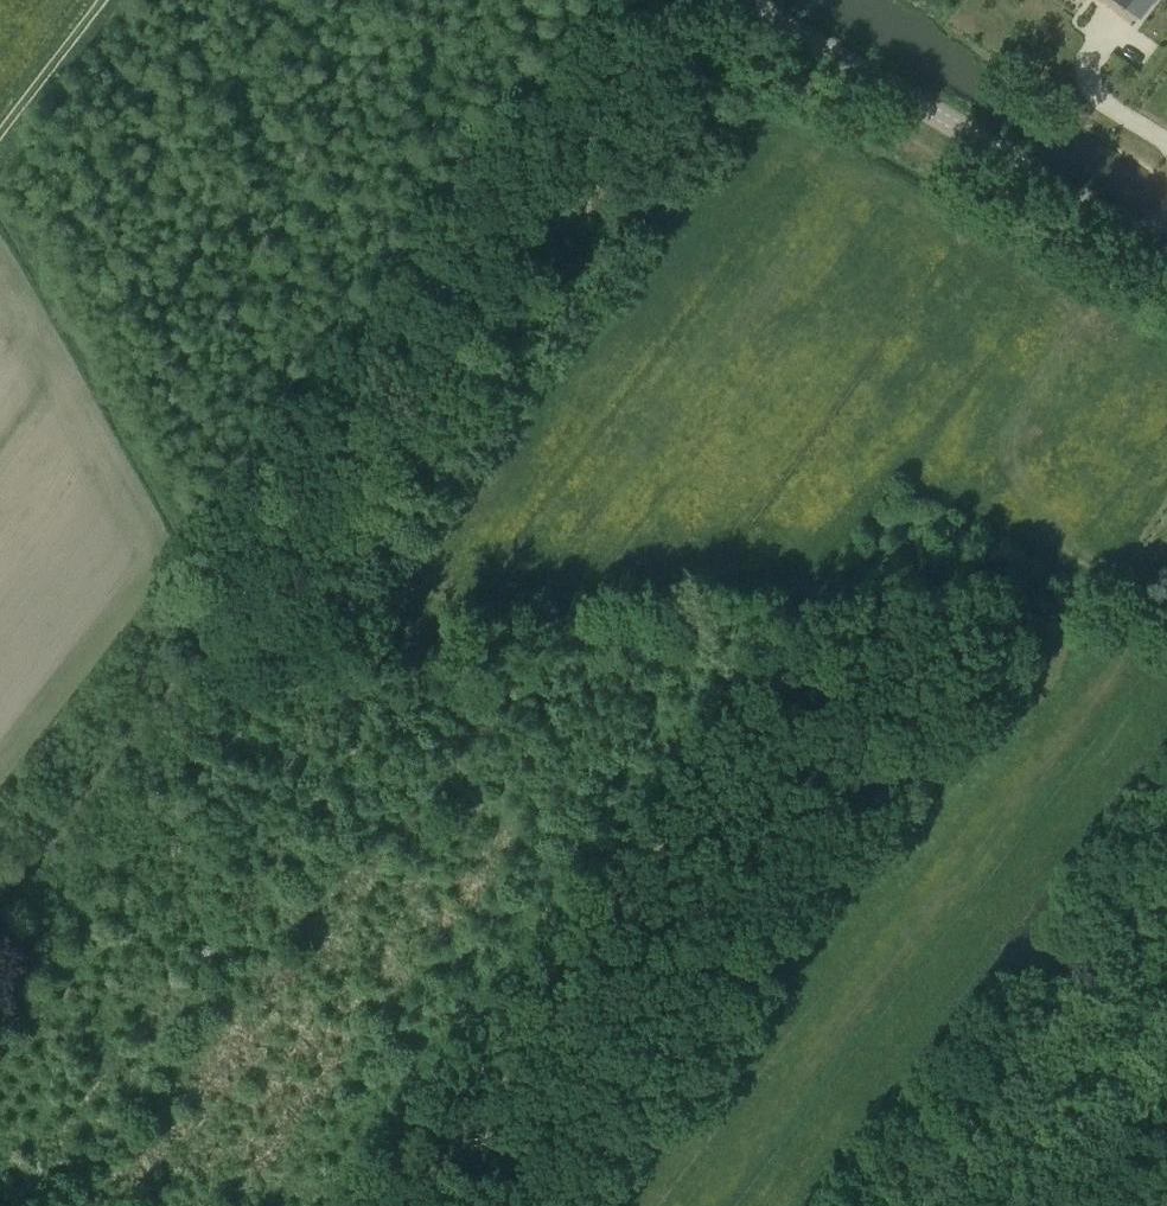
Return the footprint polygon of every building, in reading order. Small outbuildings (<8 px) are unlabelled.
[(1152,0),(1116,0),(1139,17),(1152,0)]
